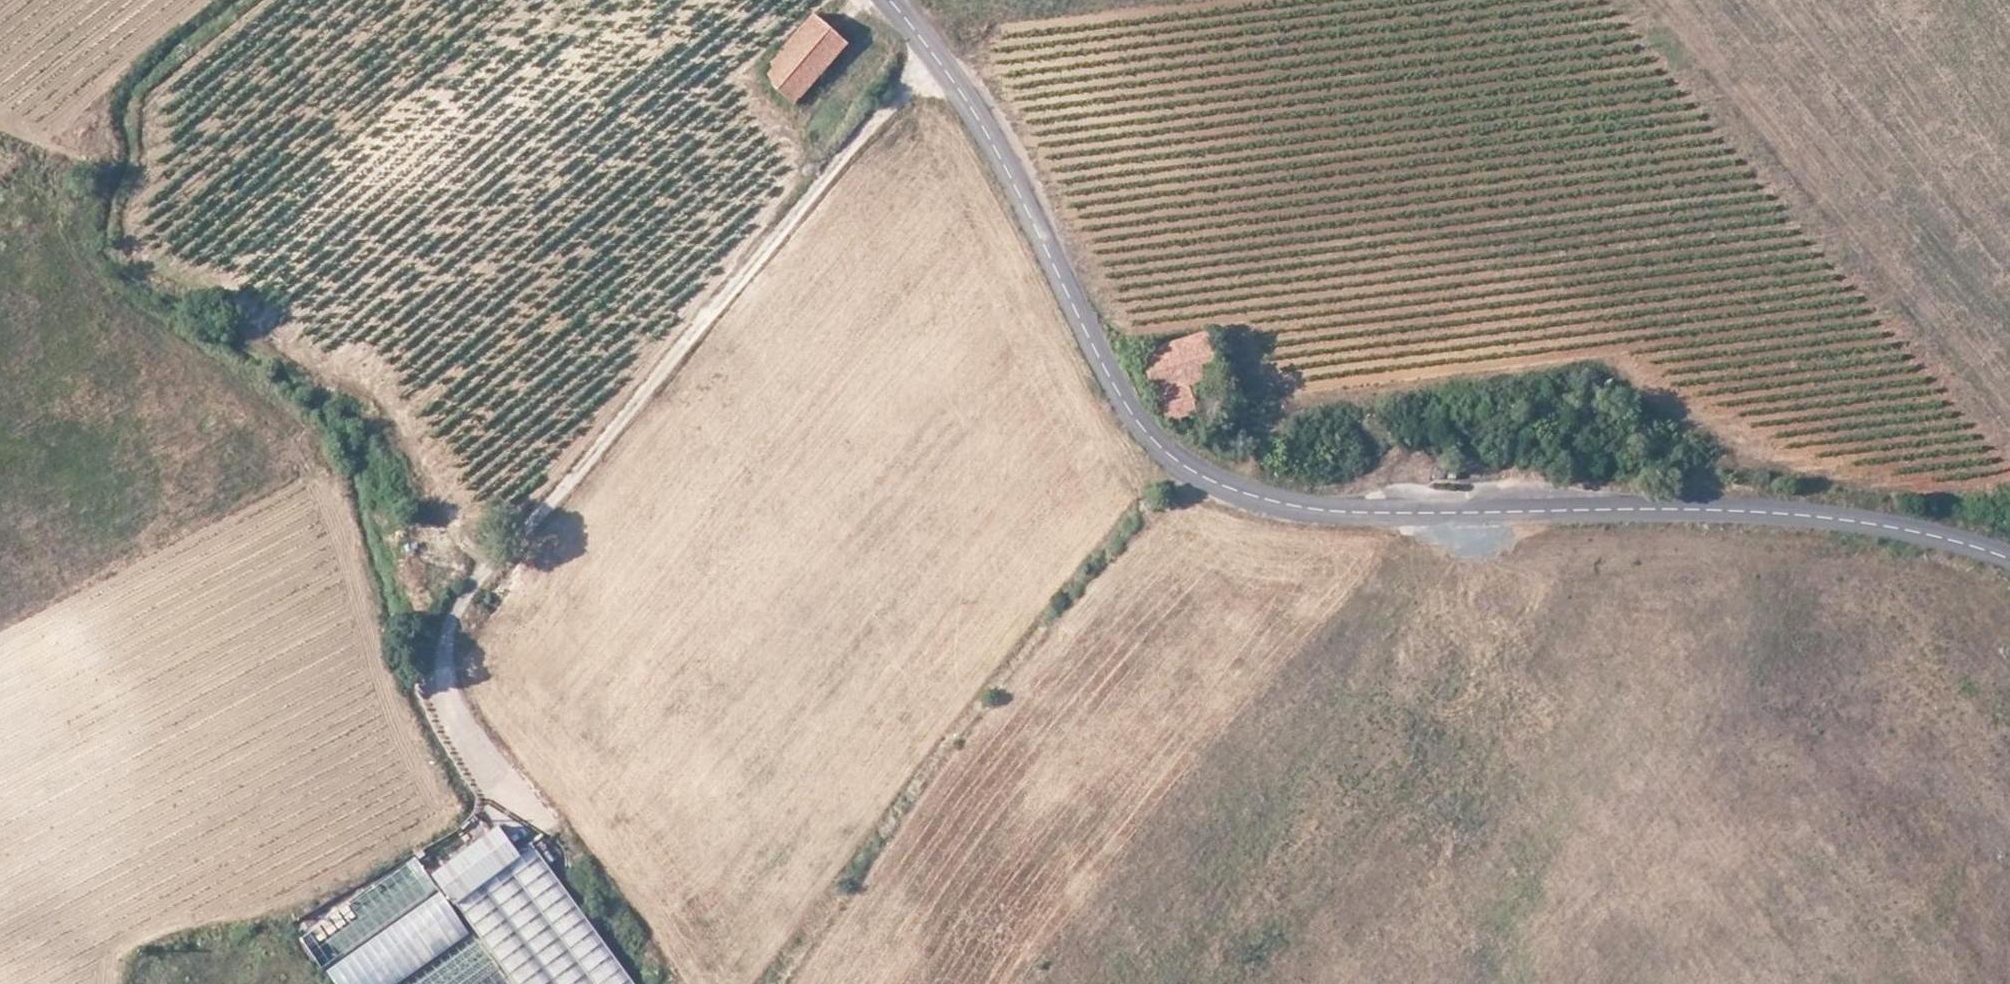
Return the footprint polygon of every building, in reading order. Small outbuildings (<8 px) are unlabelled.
[(815,21),(762,81),(795,110),(848,50),(815,21)] [(1210,337),(1144,357),(1165,427),(1197,417),(1189,390),(1222,380),(1210,337)] [(511,983),(633,983),(531,847),(518,857),(496,827),(430,876),(511,983)]
